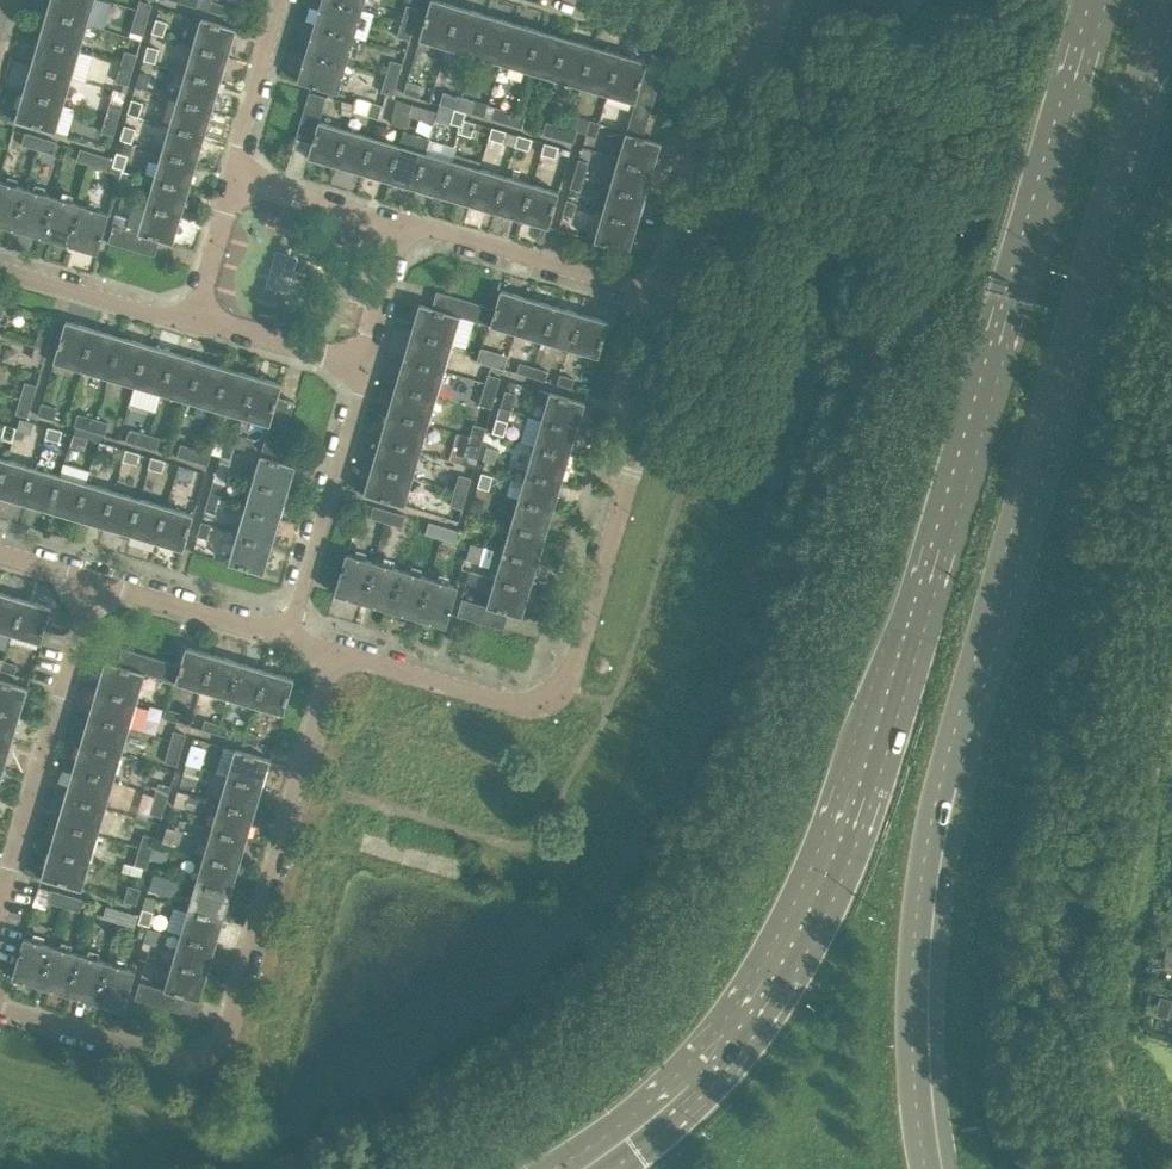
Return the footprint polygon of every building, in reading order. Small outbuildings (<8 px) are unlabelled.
[(47,12),(88,24),(95,0),(50,0),(47,12)] [(314,26),(354,38),(362,10),(328,0),(322,0),(314,26)] [(362,10),(365,0),(328,0),(362,10)] [(448,47),(460,7),(437,0),(431,0),(428,11),(419,39),(448,47)] [(140,1),(135,16),(148,19),(152,4),(140,1)] [(209,10),(223,15),(226,5),(211,1),(209,10)] [(407,4),(402,20),(414,24),(418,8),(407,4)] [(448,47),(474,55),(487,14),(460,7),(448,47)] [(47,12),(39,38),(80,50),(88,24),(47,12)] [(474,55),(500,62),(513,22),(487,14),(474,55)] [(148,19),(135,16),(131,31),(143,34),(148,19)] [(201,18),(193,45),(229,56),(236,28),(220,24),(201,18)] [(153,32),(163,36),(167,22),(157,19),(153,32)] [(414,24),(402,20),(397,36),(409,40),(414,24)] [(500,62),(528,71),(540,30),(513,22),(500,62)] [(314,26),(306,53),(346,66),(354,38),(314,26)] [(528,71),(554,78),(567,38),(540,30),(528,71)] [(39,38),(31,65),(72,77),(80,50),(39,38)] [(554,78),(582,86),(594,46),(567,38),(554,78)] [(193,45),(186,72),(221,82),(229,56),(193,45)] [(144,60),(155,63),(159,49),(148,46),(144,60)] [(582,86),(603,93),(616,52),(594,46),(582,86)] [(125,51),(121,65),(133,68),(137,54),(125,51)] [(603,93),(635,102),(644,74),(647,62),(616,52),(603,93)] [(346,66),(306,53),(298,81),(338,92),(346,66)] [(390,60),(385,76),(398,80),(402,63),(390,60)] [(31,65),(24,92),(65,103),(72,77),(31,65)] [(133,68),(121,65),(116,81),(128,85),(133,68)] [(186,72),(178,99),(213,109),(221,82),(186,72)] [(140,73),(136,87),(147,90),(151,76),(140,73)] [(644,74),(635,102),(652,107),(660,79),(644,74)] [(398,80),(385,76),(380,92),(393,96),(398,80)] [(407,81),(403,93),(419,98),(423,85),(407,81)] [(65,103),(24,92),(15,120),(28,123),(56,132),(65,103)] [(309,92),(304,110),(320,115),(322,109),(323,109),(326,97),(309,92)] [(455,108),(459,96),(443,92),(440,104),(455,108)] [(459,96),(455,108),(466,112),(470,113),(474,101),(459,96)] [(132,99),(128,113),(139,117),(143,103),(132,99)] [(178,99),(170,126),(205,136),(213,109),(178,99)] [(398,99),(398,100),(390,124),(405,128),(409,116),(413,104),(398,99)] [(110,101),(106,116),(118,120),(123,104),(110,101)] [(368,113),(367,115),(378,119),(383,105),(372,102),(368,113)] [(635,102),(626,131),(644,137),(652,107),(635,102)] [(413,104),(409,116),(433,123),(437,110),(436,110),(413,104)] [(491,119),(506,124),(510,111),(495,107),(491,119)] [(464,119),(466,112),(455,108),(451,122),(462,126),(464,119)] [(312,143),(318,121),(320,115),(304,110),(296,138),(312,143)] [(510,111),(506,124),(521,128),(525,115),(510,111)] [(118,120),(106,116),(101,131),(114,135),(118,120)] [(472,134),(476,123),(464,119),(461,131),(460,133),(471,137),(472,134)] [(585,135),(595,138),(599,123),(590,120),(585,135)] [(308,157),(335,165),(346,129),(318,121),(312,143),(308,157)] [(542,134),(558,139),(561,127),(546,122),(542,134)] [(125,125),(122,135),(121,139),(132,142),(136,129),(125,125)] [(170,126),(163,152),(197,162),(205,136),(170,126)] [(561,127),(558,139),(573,144),(577,132),(561,127)] [(506,132),(492,128),(489,139),(503,143),(506,132)] [(335,165),(363,173),(374,138),(346,129),(335,165)] [(400,145),(389,180),(415,188),(425,153),(426,153),(430,139),(403,131),(399,145),(400,145)] [(626,131),(618,158),(654,169),(662,143),(643,137),(644,137),(626,131)] [(22,144),(38,149),(41,137),(25,132),(22,144)] [(532,139),(518,135),(515,146),(529,150),(532,139)] [(41,137),(38,149),(54,154),(57,142),(41,137)] [(363,173),(389,180),(400,145),(399,145),(374,138),(363,173)] [(559,147),(544,143),(541,154),(555,158),(559,147)] [(77,161),(93,165),(97,153),(81,148),(77,161)] [(117,152),(115,158),(113,167),(122,170),(119,181),(133,185),(136,174),(123,170),(128,155),(117,152)] [(163,152),(155,179),(190,188),(197,162),(163,152)] [(97,153),(93,165),(109,170),(113,157),(97,153)] [(415,188),(443,196),(452,161),(426,153),(425,153),(415,188)] [(618,158),(610,186),(646,196),(654,169),(618,158)] [(578,159),(574,174),(583,177),(588,162),(578,159)] [(443,196),(469,204),(479,169),(452,161),(443,196)] [(469,204),(495,212),(506,176),(479,169),(469,204)] [(583,177),(574,174),(570,188),(579,191),(583,177)] [(495,212),(521,219),(532,184),(506,176),(495,212)] [(155,179),(147,206),(182,216),(190,188),(155,179)] [(15,229),(27,189),(0,181),(0,224),(15,229)] [(532,184),(521,219),(549,227),(554,212),(559,192),(532,184)] [(610,186),(603,211),(638,222),(646,196),(610,186)] [(15,229),(42,237),(55,196),(27,189),(15,229)] [(42,237),(70,245),(82,205),(55,196),(42,237)] [(567,200),(563,214),(572,217),(577,203),(567,200)] [(82,205),(70,245),(98,253),(104,230),(109,212),(82,205)] [(139,233),(160,239),(173,243),(182,216),(147,206),(139,233)] [(638,222),(603,211),(594,241),(629,251),(638,222)] [(108,242),(126,247),(131,231),(113,225),(108,242)] [(131,231),(126,247),(155,255),(160,239),(139,233),(131,231)] [(501,290),(495,308),(490,325),(514,332),(524,297),(501,290)] [(437,291),(432,307),(460,316),(471,319),(476,302),(437,291)] [(553,305),(524,297),(514,332),(542,340),(553,305)] [(495,308),(476,302),(471,319),(490,325),(495,308)] [(420,304),(412,331),(452,343),(460,316),(432,307),(420,304)] [(578,312),(553,305),(542,340),(568,348),(578,312)] [(609,321),(578,312),(568,348),(598,357),(609,321)] [(54,361),(82,370),(94,329),(66,320),(62,333),(54,361)] [(32,359),(44,362),(53,330),(41,327),(32,359)] [(82,370),(109,378),(121,337),(94,329),(82,370)] [(412,331),(404,358),(444,370),(452,343),(412,331)] [(109,378),(135,385),(147,344),(121,337),(109,378)] [(135,385),(161,393),(174,352),(147,344),(135,385)] [(477,361),(505,369),(509,355),(481,347),(477,361)] [(161,393),(189,401),(201,360),(174,352),(161,393)] [(404,358),(396,385),(437,397),(444,370),(404,358)] [(189,401),(215,409),(227,368),(201,360),(189,401)] [(520,363),(517,372),(546,381),(548,371),(520,363)] [(215,409),(243,417),(255,376),(227,368),(215,409)] [(488,373),(483,389),(496,393),(501,377),(488,373)] [(557,384),(572,388),(574,379),(560,375),(557,384)] [(243,417),(269,425),(278,396),(282,384),(255,376),(243,417)] [(25,382),(21,398),(33,401),(37,385),(25,382)] [(396,385),(388,412),(429,424),(437,397),(396,385)] [(496,393),(483,389),(479,404),(492,408),(496,393)] [(545,405),(541,419),(577,429),(585,402),(584,402),(569,397),(562,395),(539,389),(535,402),(545,405)] [(506,391),(501,407),(511,410),(512,411),(517,394),(506,391)] [(278,396),(269,425),(286,429),(295,401),(278,396)] [(33,401),(21,398),(16,414),(28,417),(33,401)] [(39,415),(54,420),(58,408),(42,403),(39,415)] [(509,422),(512,411),(511,410),(501,407),(498,419),(509,422)] [(388,412),(380,438),(421,451),(429,424),(388,412)] [(74,426),(90,431),(94,418),(78,414),(74,426)] [(94,418),(90,431),(106,435),(110,423),(94,418)] [(37,423),(27,420),(23,419),(20,430),(33,434),(37,423)] [(498,419),(493,433),(505,436),(509,422),(498,419)] [(541,419),(533,445),(570,455),(577,429),(541,419)] [(6,424),(4,430),(2,438),(13,441),(17,427),(6,424)] [(269,425),(261,453),(278,458),(286,429),(269,425)] [(474,425),(469,440),(482,443),(486,428),(474,425)] [(49,427),(46,438),(60,441),(62,431),(49,427)] [(126,441),(142,446),(145,433),(130,429),(126,441)] [(145,433),(142,446),(157,450),(161,438),(145,433)] [(76,434),(72,445),(86,449),(89,438),(76,434)] [(235,446),(250,450),(254,438),(239,434),(235,446)] [(380,438),(372,465),(413,477),(421,451),(380,438)] [(482,443),(469,440),(465,455),(477,459),(482,443)] [(115,446),(101,442),(98,453),(112,457),(115,446)] [(224,443),(220,457),(230,460),(234,445),(224,443)] [(177,456),(193,461),(196,448),(181,444),(177,456)] [(533,445),(526,472),(562,482),(570,455),(533,445)] [(483,460),(494,464),(499,449),(487,446),(483,460)] [(196,448),(193,461),(208,465),(212,453),(196,448)] [(141,453),(127,449),(124,460),(137,464),(141,453)] [(261,453),(253,479),(289,489),(296,465),(277,460),(278,458),(261,453)] [(166,461),(152,457),(149,468),(163,472),(166,461)] [(25,503),(36,468),(7,460),(0,485),(0,496),(25,503)] [(88,479),(91,469),(70,463),(67,473),(88,479)] [(195,469),(179,465),(175,477),(191,482),(195,469)] [(413,477),(372,465),(364,493),(376,497),(405,505),(413,477)] [(25,503),(53,511),(63,477),(36,468),(25,503)] [(482,472),(478,486),(489,490),(493,476),(482,472)] [(526,472),(518,499),(554,510),(562,482),(526,472)] [(459,475),(455,491),(467,494),(472,478),(459,475)] [(53,511),(79,519),(89,484),(63,477),(53,511)] [(253,479),(245,507),(281,517),(289,489),(253,479)] [(213,482),(209,496),(219,499),(223,485),(213,482)] [(79,519),(104,526),(114,492),(89,484),(79,519)] [(467,494),(455,491),(450,507),(463,510),(467,494)] [(104,526),(129,534),(140,499),(114,492),(104,526)] [(219,499),(209,496),(205,510),(214,513),(219,499)] [(129,534),(156,542),(166,507),(140,499),(129,534)] [(474,499),(470,514),(481,517),(485,503),(474,499)] [(518,499),(510,525),(546,536),(554,510),(518,499)] [(370,517),(386,522),(390,510),(374,506),(370,517)] [(166,507),(156,542),(184,550),(188,533),(194,516),(166,507)] [(245,507),(238,532),(273,542),(281,517),(245,507)] [(390,510),(386,522),(402,527),(405,515),(390,510)] [(201,521),(197,536),(207,539),(211,524),(201,521)] [(439,538),(442,539),(445,527),(443,526),(429,522),(426,534),(439,538)] [(510,525),(502,552),(538,562),(546,536),(510,525)] [(445,527),(442,539),(453,542),(457,544),(461,532),(457,530),(445,527)] [(273,542),(238,532),(229,563),(264,573),(273,542)] [(485,547),(494,550),(496,542),(486,539),(484,547),(485,547)] [(471,543),(466,559),(480,563),(485,547),(484,547),(471,543)] [(502,552),(495,579),(530,590),(538,562),(502,552)] [(335,594),(364,602),(376,562),(347,553),(335,594)] [(364,602),(392,610),(404,570),(376,562),(364,602)] [(392,610),(419,618),(431,578),(404,570),(392,610)] [(467,582),(480,585),(483,575),(470,572),(467,582)] [(431,578),(419,618),(446,626),(453,604),(459,586),(431,578)] [(487,606),(508,612),(522,616),(530,590),(495,579),(487,606)] [(0,592),(0,630),(11,633),(21,598),(0,592)] [(52,607),(21,598),(11,633),(41,643),(52,607)] [(457,615),(473,620),(478,603),(462,599),(457,615)] [(478,603),(473,620),(504,629),(508,612),(487,606),(478,603)] [(181,665),(179,664),(174,681),(200,689),(210,654),(186,647),(181,665)] [(117,664),(145,673),(148,674),(154,657),(122,648),(117,664)] [(237,662),(210,654),(200,689),(227,697),(237,662)] [(179,664),(154,657),(148,674),(174,681),(179,664)] [(0,669),(0,670),(14,674),(17,664),(3,660),(0,669)] [(105,661),(97,688),(138,700),(145,673),(117,664),(105,661)] [(264,669),(237,662),(227,697),(253,705),(264,669)] [(294,678),(264,669),(253,705),(284,714),(294,678)] [(19,715),(28,688),(12,683),(0,679),(0,709),(19,715)] [(97,688),(89,715),(130,727),(138,700),(97,688)] [(163,718),(177,722),(180,712),(166,708),(163,718)] [(12,742),(19,715),(0,709),(0,738),(12,742)] [(89,715),(81,742),(122,754),(130,727),(89,715)] [(202,729),(216,733),(219,723),(205,719),(202,729)] [(219,723),(216,733),(231,737),(233,727),(219,723)] [(174,731),(169,746),(182,749),(186,734),(174,731)] [(243,741),(257,745),(260,735),(246,731),(243,741)] [(4,768),(12,742),(0,738),(0,767),(4,768)] [(81,742),(73,769),(114,781),(122,754),(81,742)] [(186,763),(201,767),(206,748),(191,744),(186,763)] [(182,749),(169,746),(165,761),(177,765),(182,749)] [(235,749),(227,777),(263,786),(271,759),(255,754),(235,749)] [(73,769),(65,796),(106,808),(114,781),(73,769)] [(227,777),(219,803),(255,812),(263,786),(227,777)] [(159,782),(154,797),(167,800),(171,785),(159,782)] [(174,805),(183,808),(187,794),(178,791),(174,805)] [(65,796),(57,823),(98,835),(106,808),(65,796)] [(167,800),(154,797),(150,812),(162,816),(167,800)] [(219,803),(212,829),(247,839),(255,812),(219,803)] [(57,823),(49,850),(90,862),(98,835),(57,823)] [(167,828),(163,842),(172,845),(176,831),(167,828)] [(212,829),(204,855),(240,864),(247,839),(212,829)] [(144,833),(139,849),(152,852),(156,836),(144,833)] [(152,852),(139,849),(135,864),(147,868),(152,852)] [(90,862),(49,850),(41,877),(54,881),(82,889),(90,862)] [(204,855),(196,882),(232,892),(240,864),(204,855)] [(170,893),(175,878),(154,872),(150,887),(170,893)] [(196,882),(188,908),(224,919),(232,892),(196,882)] [(129,885),(124,901),(137,904),(141,888),(129,885)] [(48,901),(64,906),(67,894),(51,890),(48,901)] [(67,894),(64,906),(80,911),(83,899),(67,894)] [(103,918),(119,923),(123,911),(107,906),(103,918)] [(188,908),(180,936),(216,946),(224,919),(188,908)] [(143,909),(141,916),(139,923),(148,926),(153,912),(143,909)] [(123,911),(119,923),(135,928),(138,915),(123,911)] [(144,941),(156,945),(160,931),(148,927),(144,941)] [(180,936),(173,961),(208,972),(216,946),(180,936)] [(12,977),(42,986),(54,946),(24,937),(12,977)] [(42,986),(70,994),(82,954),(54,946),(42,986)] [(70,994),(98,1002),(110,962),(82,954),(70,994)] [(173,961),(165,989),(186,996),(200,1000),(208,972),(173,961)] [(110,962),(98,1002),(124,1010),(136,970),(110,962)] [(1150,977),(1156,978),(1159,968),(1153,967),(1150,977)] [(135,999),(152,1004),(156,990),(139,985),(135,999)] [(156,990),(152,1004),(181,1012),(186,996),(165,989),(164,992),(156,990)] [(1171,1017),(1171,1000),(1161,997),(1156,1013),(1171,1017)]
